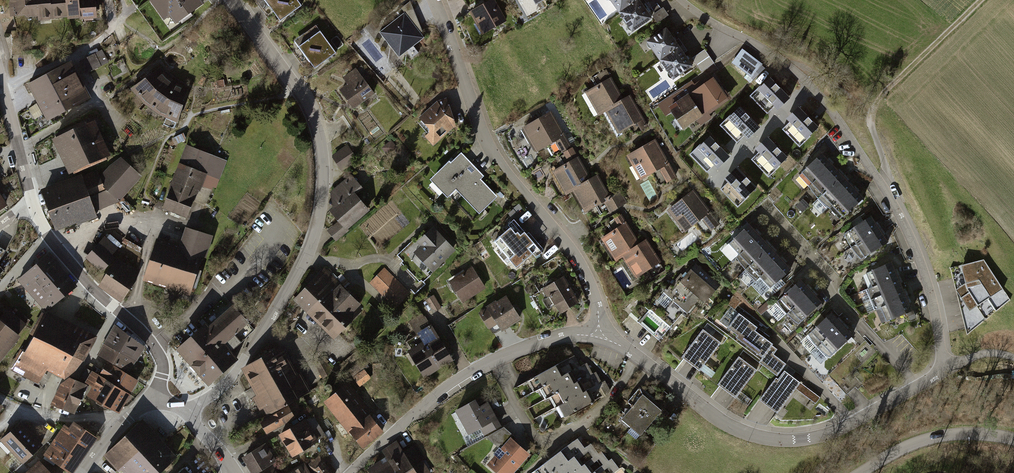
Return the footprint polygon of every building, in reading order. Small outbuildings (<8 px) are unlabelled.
[(13,20),(39,17),(39,23),(54,22),(53,21),(70,19),(70,21),(83,20),(84,22),(99,20),(97,0),(11,0),(13,20)] [(171,30),(205,7),(200,0),(150,0),(171,30)] [(280,23),(303,7),(298,0),(265,0),(280,23)] [(470,14),(483,37),(508,22),(494,0),(493,0),(470,14)] [(620,15),(640,1),(639,0),(609,0),(620,15)] [(401,7),(404,11),(420,32),(422,30),(410,1),(401,7)] [(620,15),(634,34),(654,20),(640,1),(620,15)] [(404,11),(379,31),(399,57),(407,51),(412,57),(418,52),(413,45),(424,37),(420,32),(404,11)] [(317,27),(294,43),(313,71),(336,56),(317,27)] [(645,41),(659,60),(678,46),(665,27),(645,41)] [(659,60),(672,79),(692,65),(678,46),(659,60)] [(742,48),(731,62),(752,78),(763,65),(742,48)] [(102,49),(79,60),(85,74),(108,62),(102,49)] [(704,49),(692,57),(702,71),(714,63),(704,49)] [(71,61),(47,74),(67,112),(91,98),(71,61)] [(346,86),(339,91),(351,109),(374,94),(356,67),(341,78),(346,86)] [(616,101),(623,98),(606,69),(596,74),(601,82),(584,92),(597,115),(604,111),(618,104),(616,101)] [(158,70),(137,86),(133,90),(140,99),(148,108),(160,116),(179,124),(186,107),(183,105),(189,91),(183,88),(174,83),(164,76),(158,70)] [(47,74),(27,84),(47,122),(67,112),(47,74)] [(790,97),(769,76),(757,88),(777,109),(790,97)] [(670,95),(658,104),(665,115),(671,111),(683,128),(725,100),(712,80),(677,104),(670,95)] [(629,94),(623,98),(616,101),(618,104),(604,111),(617,133),(636,122),(641,130),(648,126),(629,94)] [(447,97),(437,100),(419,117),(429,128),(430,130),(429,132),(424,135),(433,145),(453,127),(456,126),(447,97)] [(739,106),(727,118),(747,139),(759,127),(739,106)] [(798,106),(786,118),(806,138),(818,126),(798,106)] [(550,110),(521,127),(535,152),(554,141),(561,153),(562,152),(571,147),(550,110)] [(91,119),(57,135),(60,139),(56,141),(71,174),(113,155),(98,123),(94,125),(91,119)] [(709,136),(697,147),(717,168),(729,156),(709,136)] [(767,136),(754,148),(775,169),(787,157),(767,136)] [(655,138),(625,155),(639,180),(659,168),(660,170),(659,171),(666,183),(677,176),(655,138)] [(185,143),(161,207),(186,217),(192,201),(205,205),(213,187),(216,188),(227,160),(185,143)] [(348,145),(332,156),(340,169),(356,158),(348,145)] [(583,181),(590,177),(578,156),(577,156),(572,146),(571,147),(562,152),(567,162),(551,171),(565,195),(572,191),(585,183),(583,181)] [(449,159),(429,178),(447,197),(456,189),(479,214),(498,196),(481,179),(484,176),(461,151),(451,161),(449,159)] [(798,174),(808,186),(832,163),(822,152),(798,174)] [(80,173),(39,188),(54,230),(96,217),(94,211),(119,200),(142,176),(120,156),(109,164),(99,175),(97,169),(81,175),(80,173)] [(813,192),(818,198),(843,175),(832,163),(808,186),(813,192)] [(736,166),(723,178),(744,199),(756,187),(736,166)] [(597,173),(590,177),(583,181),(585,183),(572,191),(584,212),(602,202),(609,213),(628,202),(620,189),(609,195),(597,173)] [(329,230),(336,240),(371,212),(355,192),(362,187),(352,174),(331,191),(333,208),(328,211),(337,224),(329,230)] [(823,203),(829,208),(853,186),(843,175),(818,198),(823,203)] [(829,208),(840,219),(864,197),(853,186),(829,208)] [(693,189),(666,210),(684,232),(702,218),(703,219),(702,220),(710,231),(720,224),(693,189)] [(633,247),(639,242),(621,214),(610,221),(614,228),(599,238),(614,261),(621,257),(634,249),(633,247)] [(851,247),(880,228),(871,215),(844,233),(847,240),(851,247)] [(759,234),(749,223),(728,242),(738,254),(759,234)] [(155,238),(142,280),(189,295),(202,256),(206,257),(213,235),(184,226),(178,245),(155,238)] [(420,245),(413,252),(432,272),(455,250),(433,226),(416,242),(420,245)] [(880,228),(851,247),(856,253),(861,259),(888,241),(880,228)] [(507,229),(491,243),(515,270),(539,249),(522,229),(513,236),(507,229)] [(770,246),(759,234),(738,254),(736,256),(740,262),(745,269),(770,246)] [(105,235),(85,256),(102,272),(116,257),(112,254),(118,248),(105,235)] [(646,238),(639,242),(633,247),(634,249),(621,257),(635,278),(646,271),(651,279),(664,270),(659,263),(661,262),(646,238)] [(780,257),(770,246),(745,269),(751,274),(757,279),(759,276),(780,257)] [(17,278),(27,289),(58,262),(59,261),(50,250),(17,278)] [(117,257),(98,285),(121,301),(136,279),(139,270),(128,263),(128,264),(117,257)] [(791,268),(780,257),(759,276),(770,288),(791,268)] [(984,259),(950,268),(967,335),(1010,300),(984,259)] [(27,289),(36,300),(68,273),(58,262),(27,289)] [(862,274),(868,288),(898,276),(892,262),(862,274)] [(472,265),(448,280),(463,302),(486,287),(472,265)] [(721,286),(695,265),(685,277),(681,273),(666,291),(663,288),(647,307),(670,325),(683,310),(688,314),(700,300),(706,304),(721,286)] [(384,267),(369,282),(395,308),(411,293),(384,267)] [(310,311),(337,284),(329,275),(332,272),(328,269),(326,271),(323,269),(296,297),(310,311)] [(36,300),(46,311),(78,284),(68,273),(36,300)] [(564,275),(542,288),(547,297),(550,295),(560,313),(579,301),(564,275)] [(869,294),(871,299),(902,286),(898,276),(868,288),(869,294)] [(786,314),(811,290),(800,279),(777,301),(781,307),(786,314)] [(337,284),(310,311),(335,336),(360,311),(356,307),(358,304),(337,284)] [(873,304),(876,309),(906,296),(902,286),(871,299),(873,304)] [(811,290),(786,314),(792,319),(798,324),(822,302),(811,290)] [(434,312),(442,307),(435,294),(426,299),(434,312)] [(486,307),(478,312),(489,329),(489,328),(492,333),(495,333),(501,330),(502,331),(521,319),(506,295),(497,301),(496,299),(486,306),(486,307)] [(876,309),(882,323),(912,310),(906,296),(876,309)] [(204,321),(174,348),(207,385),(237,358),(224,343),(234,334),(240,342),(254,330),(247,322),(248,321),(232,303),(208,324),(204,321)] [(46,308),(34,329),(85,356),(96,335),(46,308)] [(18,335),(16,334),(25,323),(8,309),(0,318),(0,358),(18,335)] [(817,347),(842,323),(831,312),(808,334),(812,341),(817,347)] [(423,341),(407,351),(424,378),(453,360),(431,324),(430,324),(423,313),(408,322),(416,334),(417,333),(423,341)] [(759,362),(777,376),(787,363),(775,353),(778,349),(754,331),(757,327),(739,314),(729,327),(739,335),(736,339),(762,358),(759,362)] [(115,323),(104,342),(136,360),(146,346),(130,333),(115,323)] [(842,323),(817,347),(823,352),(829,357),(853,335),(842,323)] [(22,351),(13,367),(40,384),(49,373),(66,380),(74,375),(85,356),(34,329),(32,334),(35,337),(27,353),(22,351)] [(719,344),(701,331),(679,360),(697,373),(719,344)] [(136,360),(104,342),(97,354),(129,371),(136,360)] [(281,345),(240,367),(256,395),(252,397),(259,409),(262,407),(267,415),(311,391),(300,371),(297,373),(281,345)] [(535,390),(540,387),(580,366),(574,355),(530,379),(535,390)] [(712,356),(703,370),(713,377),(722,363),(712,356)] [(737,358),(715,387),(733,401),(754,372),(737,358)] [(108,360),(99,375),(131,392),(139,377),(108,360)] [(545,398),(551,395),(593,373),(587,362),(580,366),(540,387),(545,398)] [(557,406),(559,405),(602,382),(596,371),(593,373),(551,395),(557,406)] [(95,372),(89,384),(96,387),(91,396),(120,413),(132,392),(131,392),(99,375),(95,372)] [(777,380),(761,403),(778,415),(796,390),(801,384),(786,373),(780,382),(777,380)] [(63,385),(54,404),(56,404),(78,412),(89,386),(72,379),(63,385)] [(605,380),(602,382),(559,405),(565,415),(611,391),(605,380)] [(348,381),(323,401),(349,434),(350,433),(362,448),(383,431),(370,414),(372,412),(348,381)] [(807,385),(802,391),(807,395),(801,402),(812,410),(822,396),(807,385)] [(631,427),(653,402),(643,394),(622,419),(631,427)] [(484,435),(502,426),(488,401),(479,406),(475,399),(455,410),(468,434),(462,437),(467,446),(484,437),(484,435)] [(288,405),(288,404),(259,421),(266,433),(295,417),(294,416),(297,414),(300,408),(296,401),(288,405)] [(653,402),(631,427),(641,435),(662,410),(653,402)] [(313,415),(305,419),(317,440),(325,435),(313,415)] [(126,433),(162,471),(178,456),(143,418),(126,433)] [(304,418),(277,434),(291,457),(318,440),(317,440),(305,419),(304,418)] [(0,437),(0,443),(18,462),(37,445),(16,423),(0,437)] [(61,427),(44,454),(69,472),(93,439),(72,423),(67,429),(61,427)] [(487,464),(497,472),(513,472),(530,454),(514,440),(516,438),(504,427),(486,437),(498,448),(493,454),(494,455),(487,464)] [(162,471),(126,433),(103,455),(118,471),(122,468),(126,472),(160,472),(162,471)] [(585,448),(578,438),(535,470),(537,472),(551,472),(585,448)] [(422,460),(426,457),(416,443),(403,451),(396,440),(381,450),(385,456),(366,469),(369,472),(402,472),(422,460)] [(241,456),(251,472),(256,472),(276,461),(265,442),(241,456)] [(598,453),(591,443),(585,448),(551,472),(572,472),(598,453)] [(36,459),(22,472),(0,449),(0,472),(49,472),(36,459)] [(609,461),(601,451),(598,453),(572,472),(592,472),(609,461)] [(308,464),(315,472),(333,472),(325,462),(328,460),(322,453),(308,464)] [(609,461),(592,472),(613,472),(619,468),(612,458),(609,461)] [(422,460),(402,472),(431,472),(422,460)] [(304,462),(286,472),(311,472),(304,462)]
